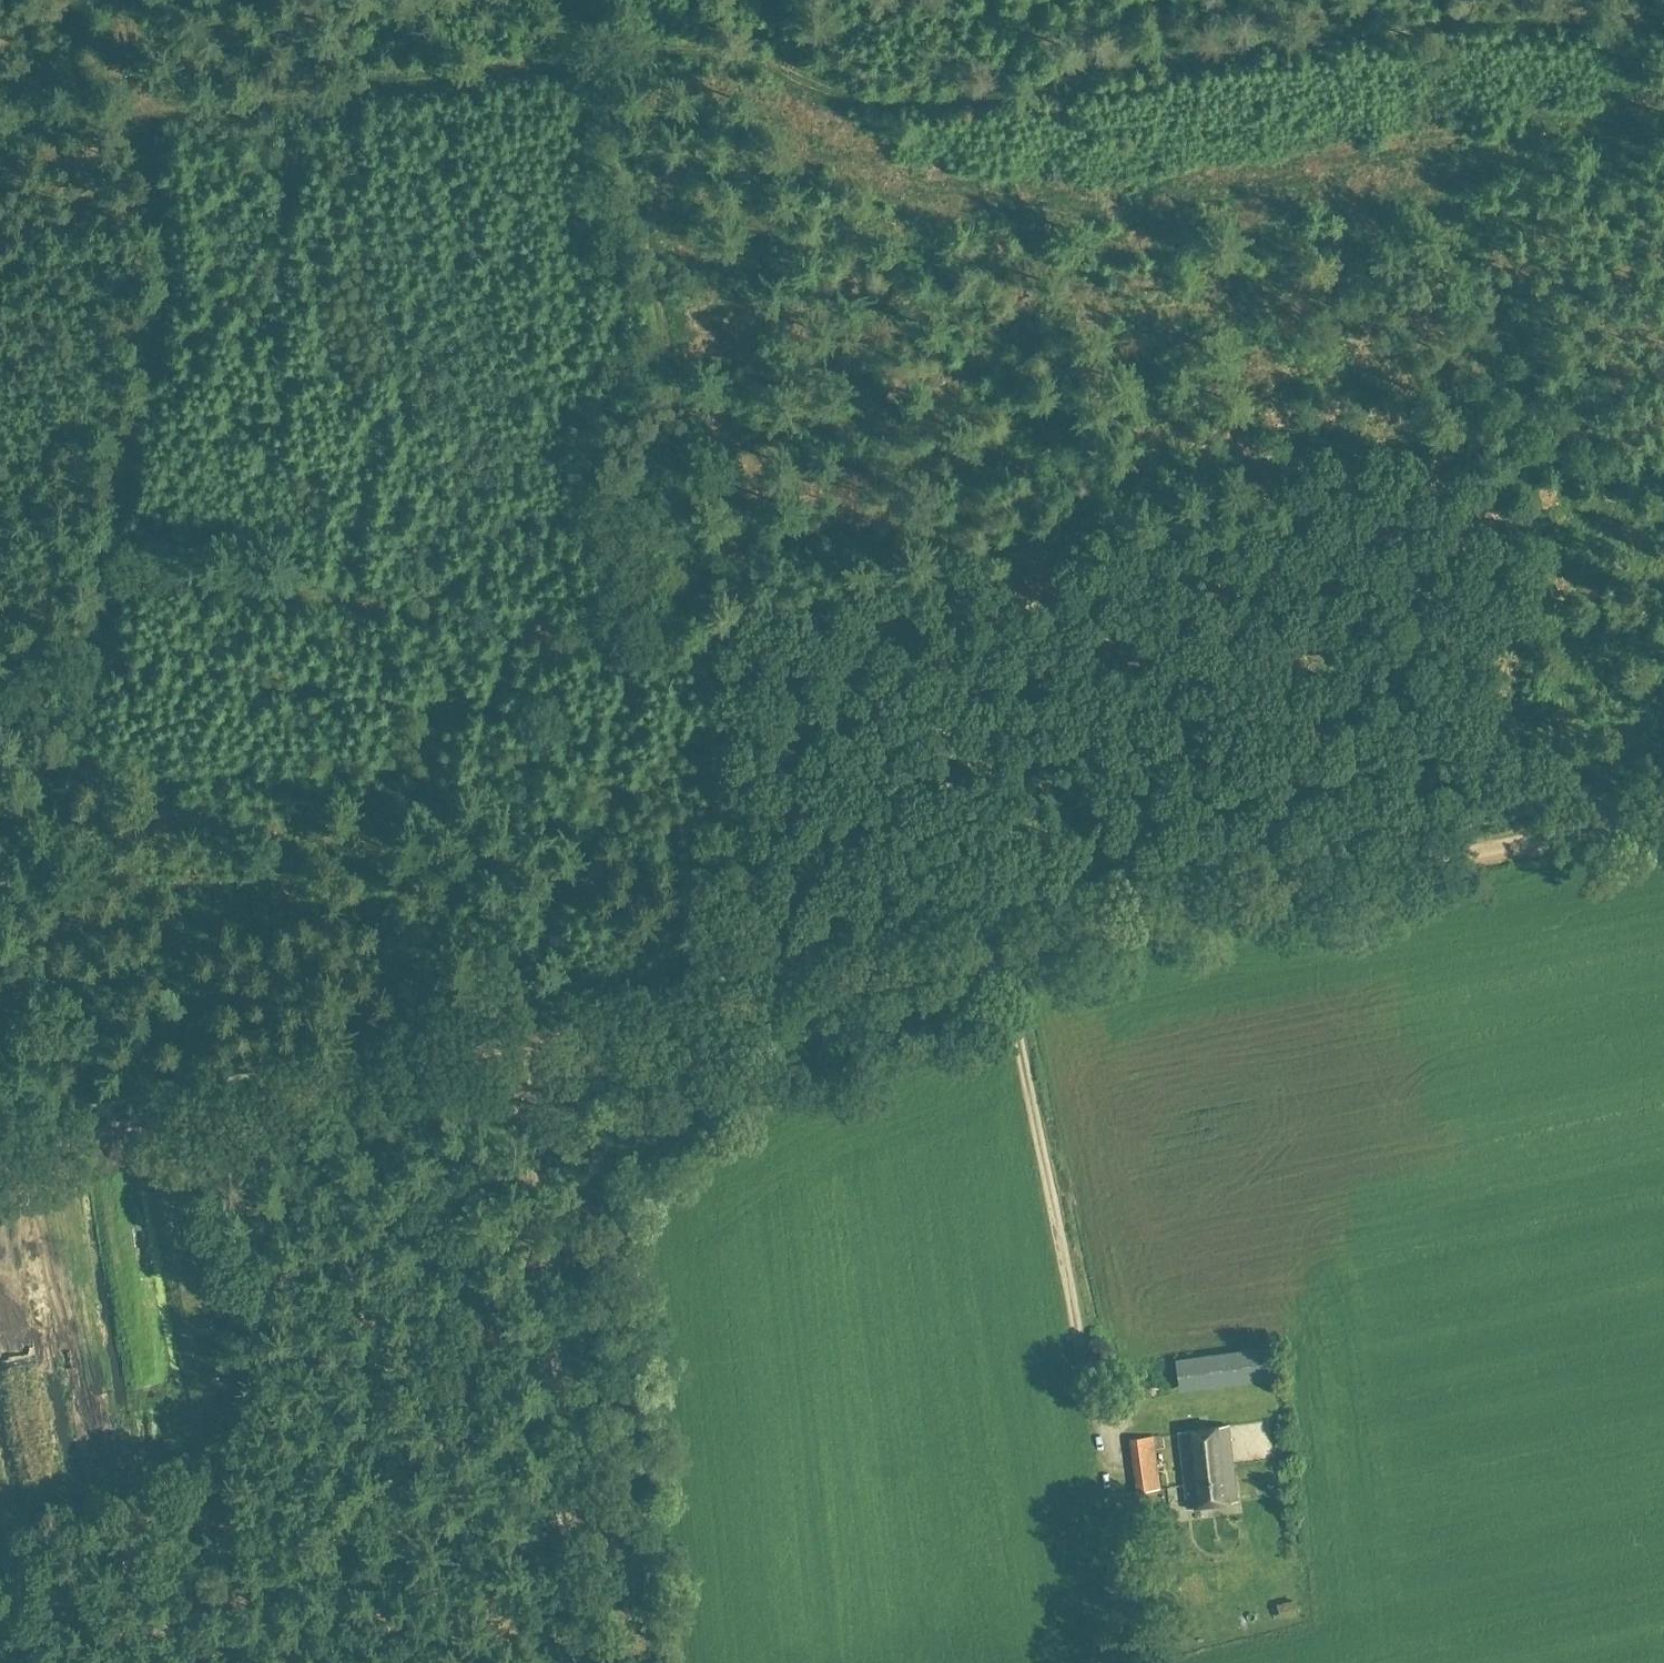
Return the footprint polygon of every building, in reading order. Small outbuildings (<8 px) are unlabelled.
[(1264,1351),(1214,1353),(1215,1367),(1264,1365),(1264,1351)] [(1212,1356),(1181,1360),(1182,1370),(1213,1366),(1212,1356)] [(1189,1508),(1239,1502),(1230,1426),(1180,1432),(1189,1508)]
